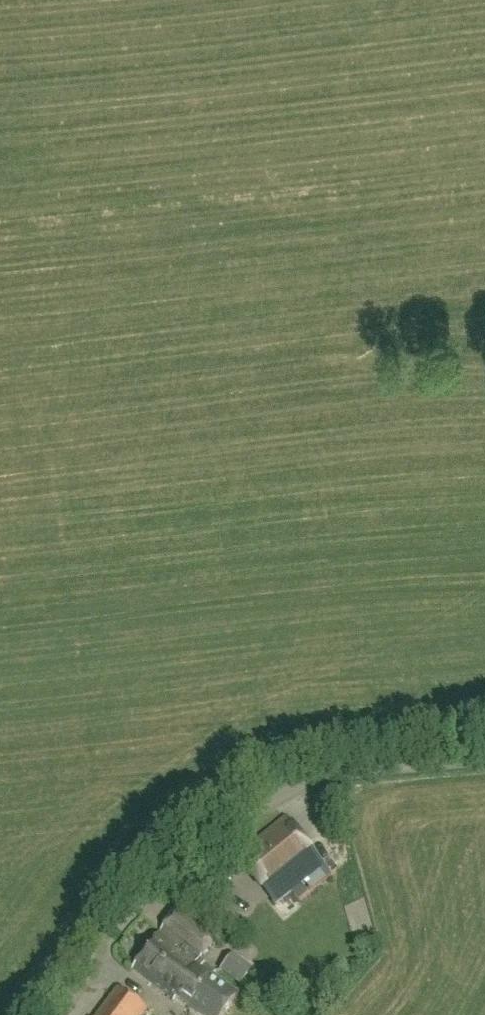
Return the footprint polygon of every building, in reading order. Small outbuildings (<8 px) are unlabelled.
[(276,906),(326,866),(287,818),(237,858),(276,906)] [(188,987),(205,964),(200,960),(218,936),(179,907),(132,970),(170,997),(181,982),(188,987)] [(170,997),(175,1000),(178,996),(204,1014),(225,1014),(239,995),(213,977),(217,973),(205,964),(188,987),(181,982),(170,997)] [(148,1010),(118,989),(99,1014),(144,1014),(148,1010)]
